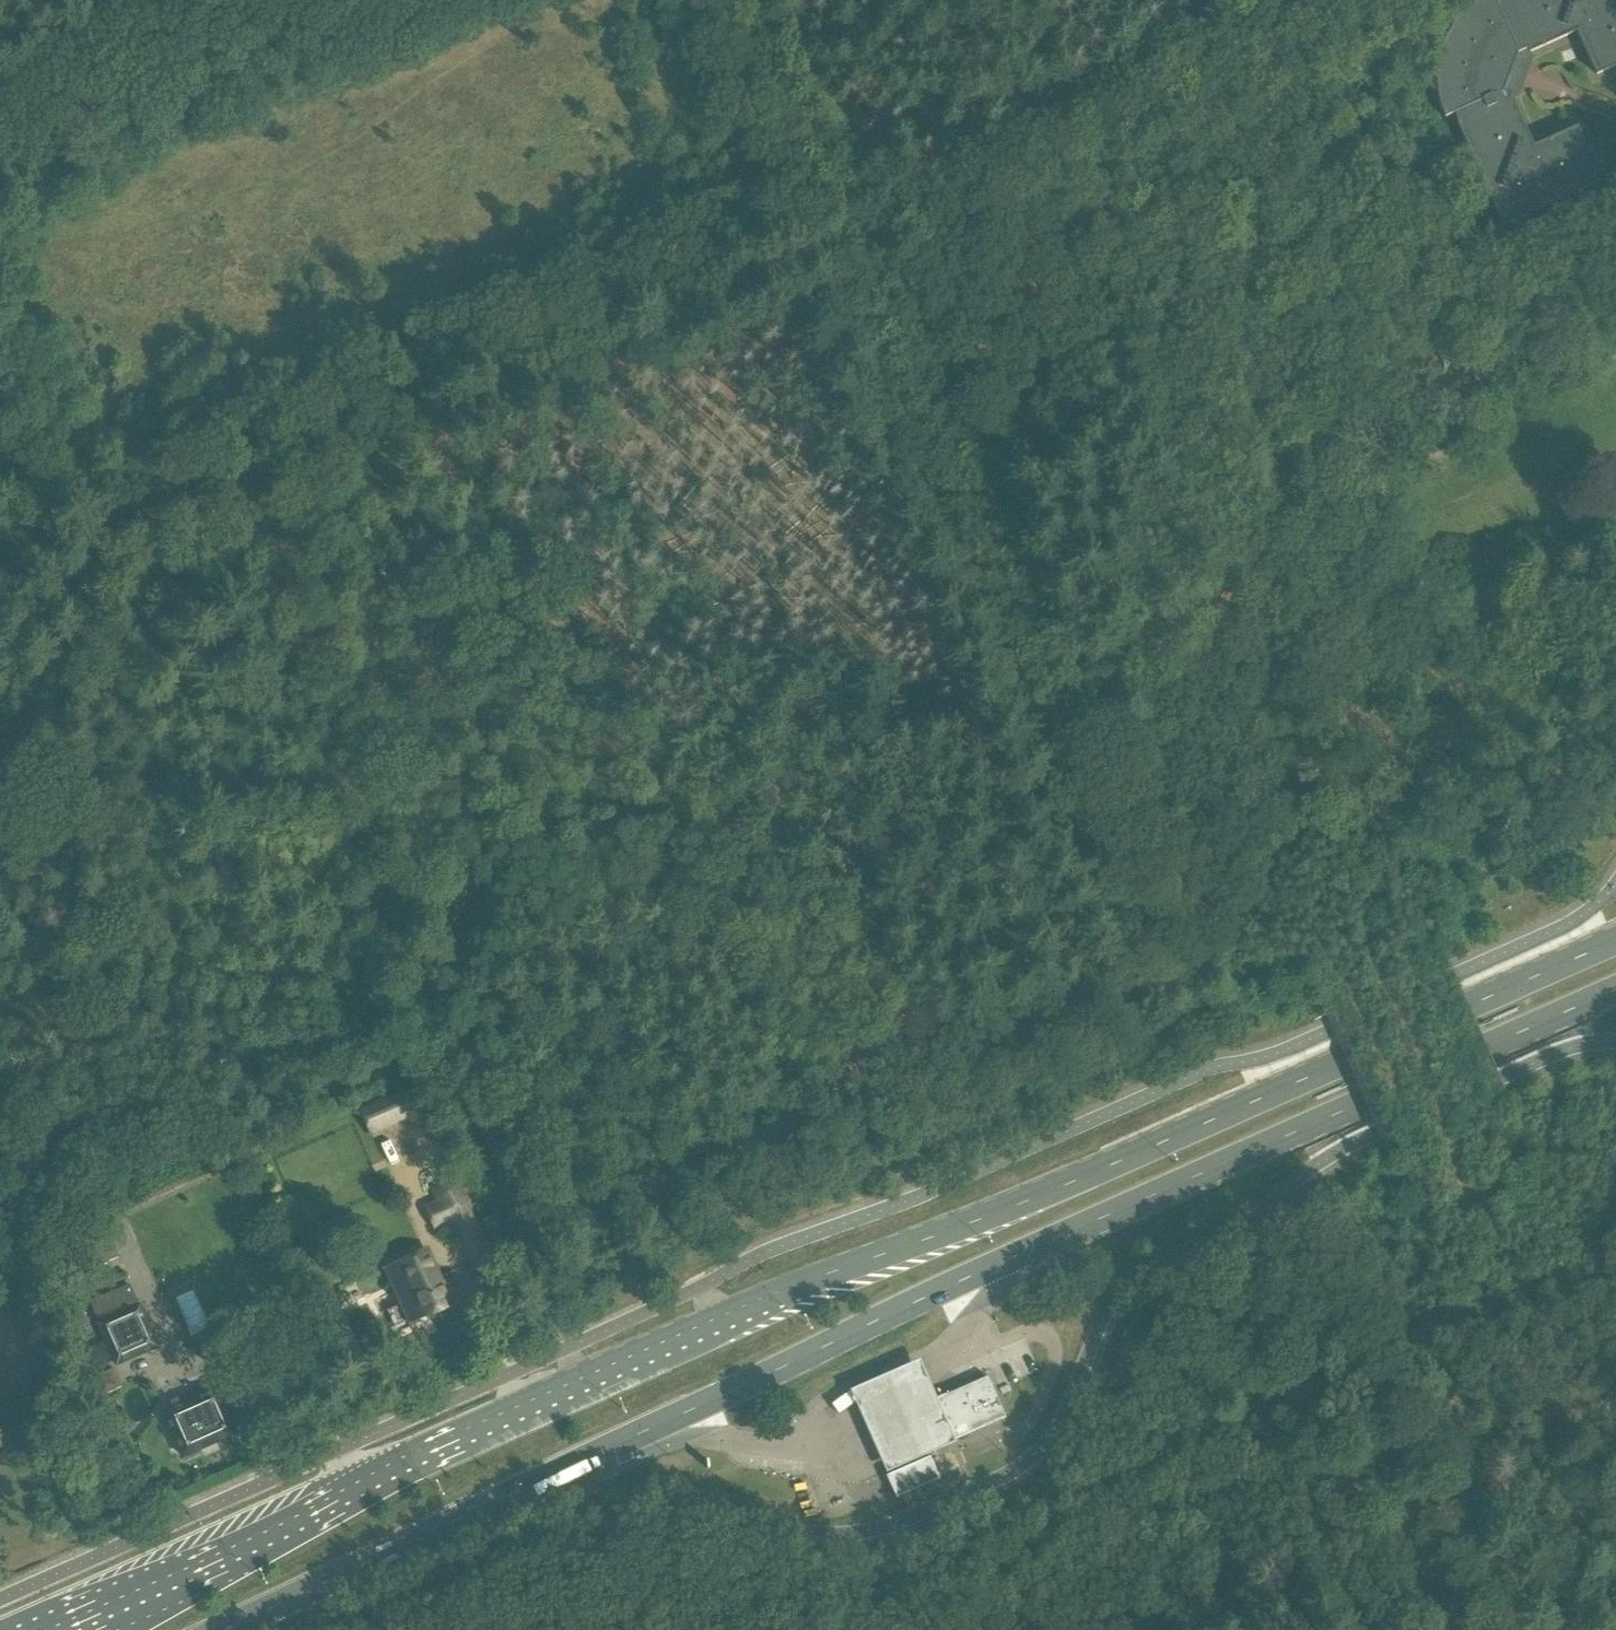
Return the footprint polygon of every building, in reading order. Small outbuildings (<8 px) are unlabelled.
[(1506,221),(1531,210),(1529,206),(1537,203),(1539,207),(1609,176),(1614,173),(1610,164),(1611,164),(1603,147),(1601,142),(1596,144),(1590,146),(1580,123),(1536,142),(1516,93),(1512,95),(1507,84),(1512,70),(1515,70),(1518,67),(1518,64),(1515,61),(1521,47),(1532,43),(1533,46),(1581,25),(1600,70),(1615,63),(1615,0),(1474,0),(1467,5),(1456,17),(1448,31),(1442,47),(1439,63),(1438,79),(1441,95),(1447,110),(1458,105),(1463,116),(1461,117),(1506,221)] [(360,1110),(370,1134),(425,1110),(414,1086),(360,1110)] [(471,1270),(492,1261),(467,1205),(469,1203),(465,1196),(463,1195),(456,1179),(434,1189),(440,1202),(429,1207),(436,1222),(447,1217),(471,1270)] [(427,1251),(385,1270),(391,1282),(402,1307),(409,1323),(451,1304),(427,1251)] [(97,1343),(87,1347),(97,1369),(114,1361),(117,1368),(161,1348),(141,1304),(139,1305),(130,1284),(90,1302),(99,1323),(97,1324),(98,1327),(91,1330),(97,1343)] [(915,1361),(845,1393),(852,1409),(871,1449),(884,1478),(954,1445),(927,1387),(923,1377),(915,1361)] [(109,1393),(122,1387),(114,1370),(101,1375),(109,1393)] [(1005,1417),(987,1377),(945,1395),(945,1394),(931,1400),(950,1443),(952,1442),(952,1441),(1005,1417)] [(187,1460),(199,1455),(240,1437),(219,1390),(167,1413),(187,1460)] [(897,1497),(938,1479),(934,1471),(929,1459),(888,1477),(893,1489),(897,1497)]
